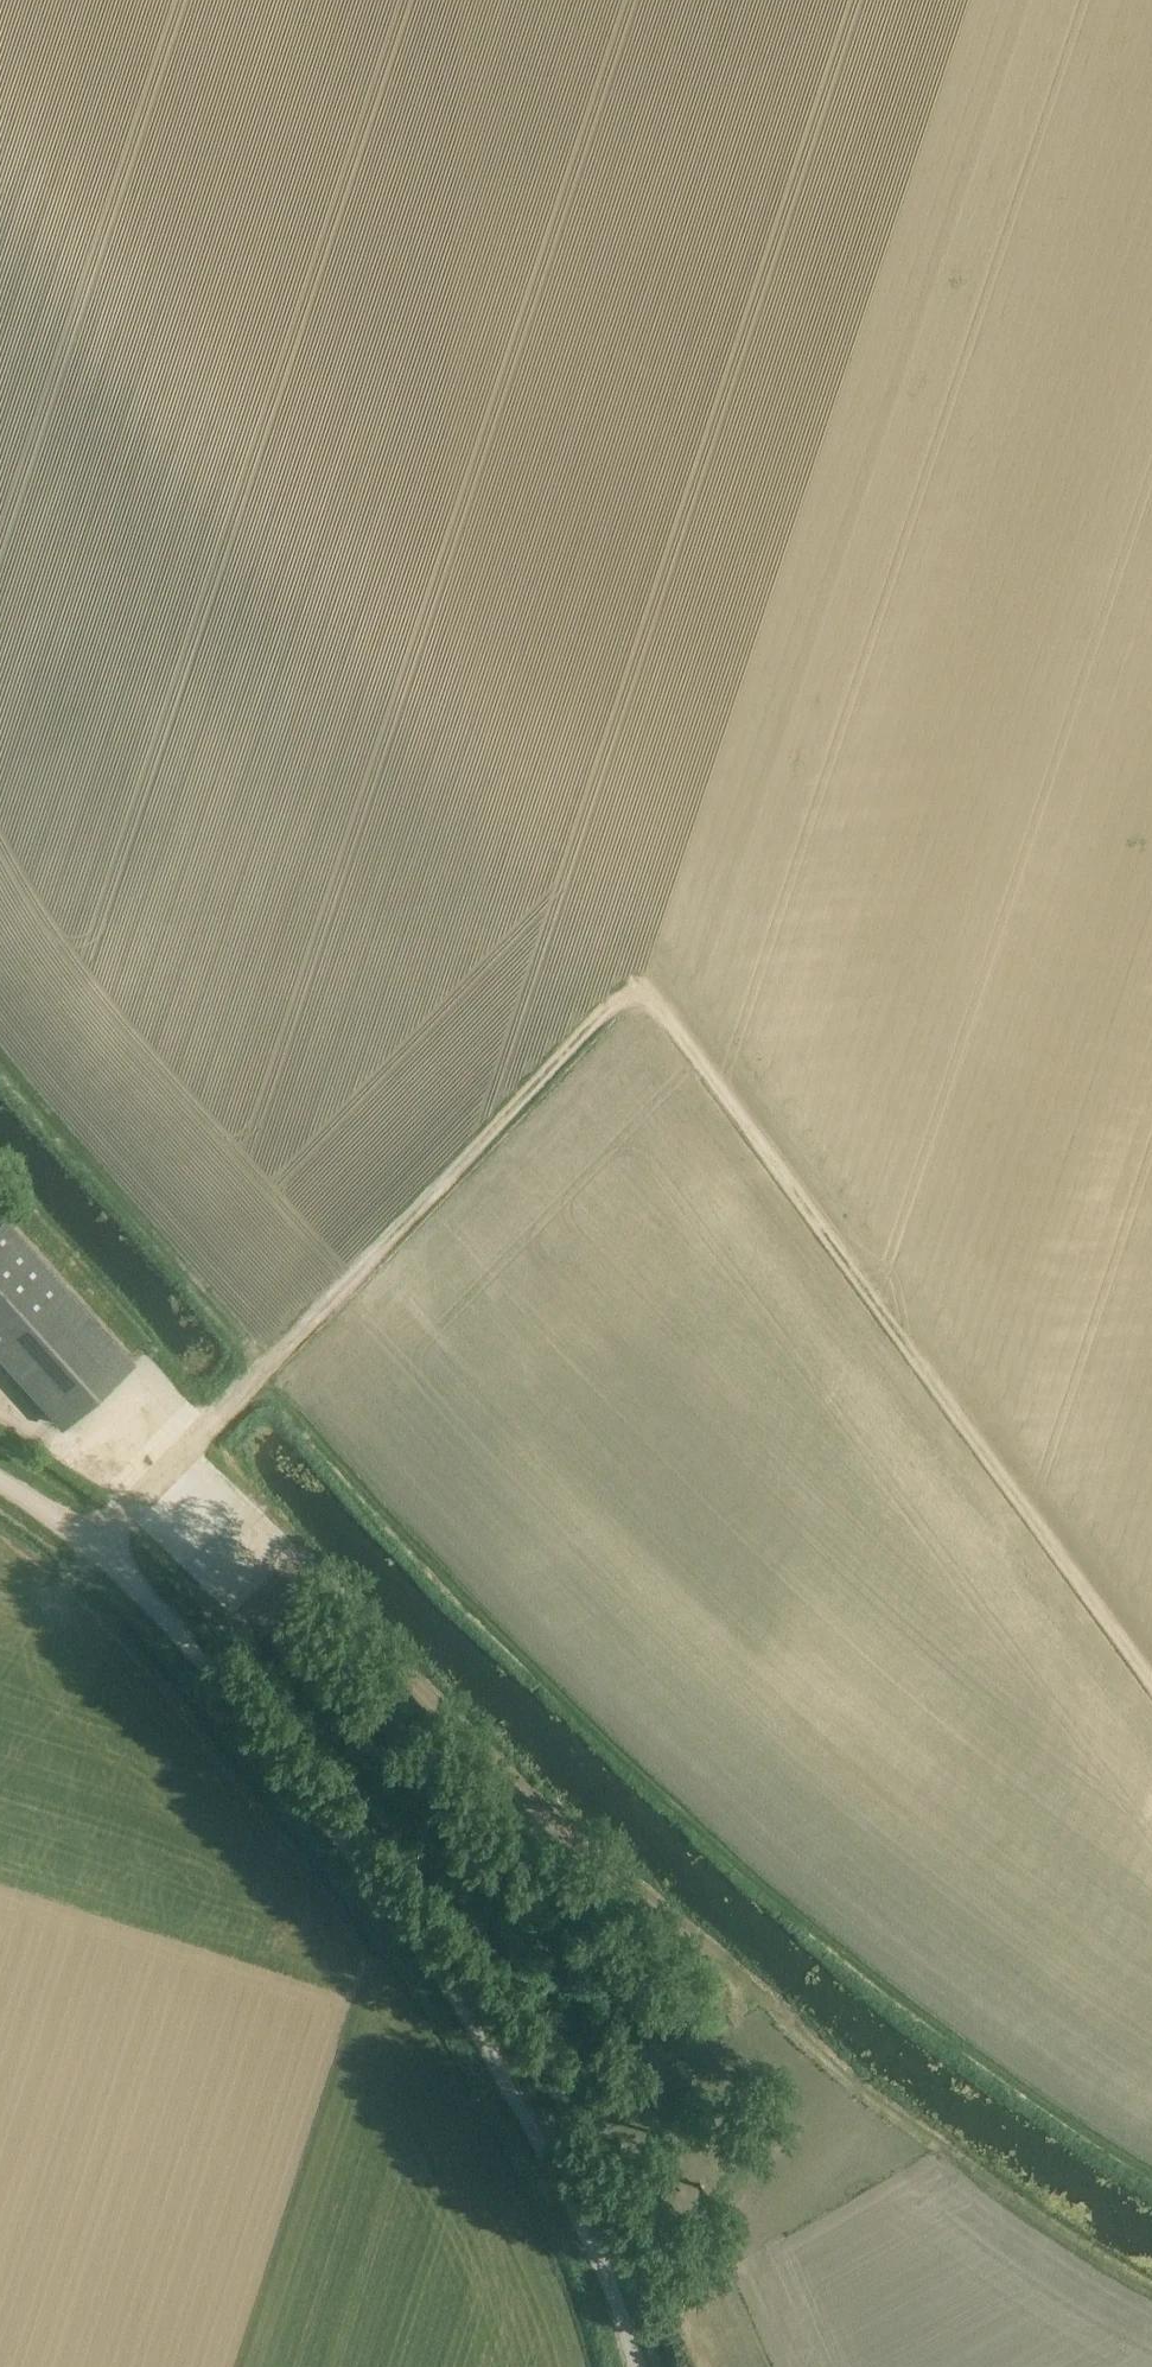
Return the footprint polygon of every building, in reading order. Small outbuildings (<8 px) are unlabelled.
[(0,1222),(0,1357),(60,1424),(132,1359),(5,1217),(0,1222)]
